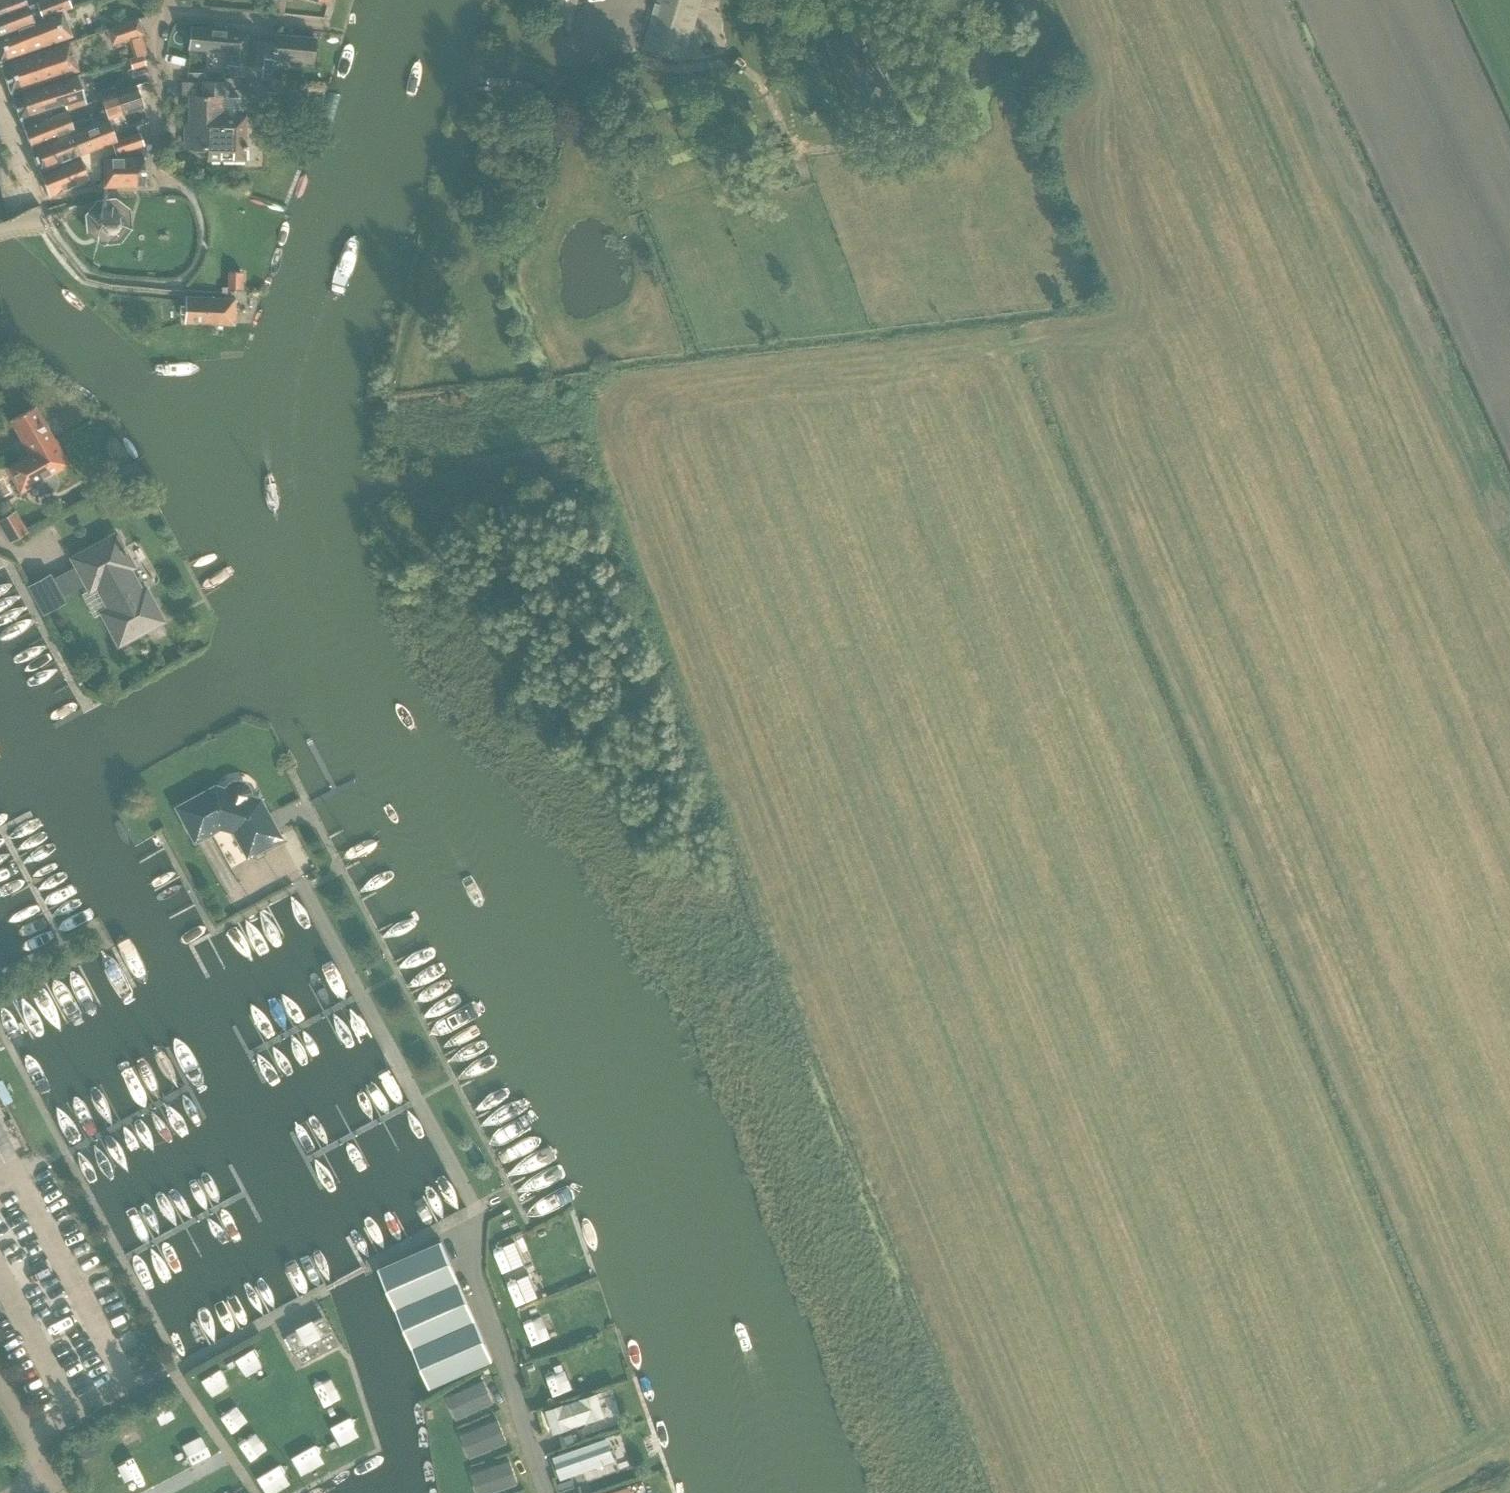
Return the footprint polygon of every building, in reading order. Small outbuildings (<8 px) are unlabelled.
[(28,6),(25,0),(0,0),(0,34),(62,10),(71,7),(69,0),(44,0),(28,6)] [(271,7),(284,10),(286,0),(272,0),(271,7)] [(643,49),(685,62),(704,0),(657,0),(643,49)] [(0,35),(0,61),(72,36),(63,11),(0,35)] [(106,28),(111,44),(144,33),(138,16),(106,28)] [(229,53),(227,76),(245,77),(248,37),(231,35),(231,31),(191,27),(190,49),(229,53)] [(273,59),(314,62),(316,38),(275,35),(275,44),(265,44),(265,42),(248,40),(245,77),(262,79),(263,58),(273,59)] [(1,65),(11,92),(79,71),(72,51),(69,42),(1,65)] [(129,57),(132,69),(145,64),(142,53),(129,57)] [(78,75),(13,96),(24,127),(68,110),(87,103),(78,75)] [(264,90),(283,92),(284,78),(265,76),(264,90)] [(197,80),(181,80),(181,97),(189,97),(190,149),(206,149),(206,160),(245,160),(245,117),(230,117),(230,120),(221,120),(222,97),(227,97),(227,82),(203,82),(203,97),(197,97),(197,80)] [(143,108),(136,86),(101,98),(106,113),(109,119),(117,115),(120,122),(125,120),(124,114),(143,108)] [(68,111),(25,128),(32,148),(75,131),(68,111)] [(106,113),(96,116),(99,123),(109,119),(106,113)] [(76,132),(85,153),(116,141),(110,125),(120,122),(117,115),(109,119),(99,123),(76,132)] [(76,132),(31,149),(40,171),(85,153),(76,132)] [(140,133),(116,141),(112,143),(116,154),(144,145),(140,133)] [(81,156),(40,172),(49,196),(90,180),(81,156)] [(145,157),(104,158),(104,187),(146,186),(145,157)] [(122,214),(113,207),(102,208),(94,217),(96,228),(105,235),(116,234),(123,225),(122,214)] [(223,267),(222,292),(242,293),(243,267),(223,267)] [(187,297),(185,322),(234,324),(235,299),(187,297)] [(31,455),(56,441),(36,406),(11,420),(31,454),(31,455)] [(69,464),(56,441),(31,455),(31,454),(8,468),(21,491),(38,482),(41,487),(45,490),(51,491),(55,488),(57,483),(56,478),(53,473),(69,464)] [(9,542),(28,531),(15,509),(0,518),(0,527),(9,542)] [(32,537),(37,546),(51,539),(47,529),(32,537)] [(121,545),(122,540),(119,534),(115,533),(109,536),(107,541),(74,559),(91,589),(98,585),(111,609),(103,613),(120,643),(162,621),(145,590),(141,592),(129,569),(133,566),(121,545)] [(50,574),(28,586),(43,615),(66,603),(50,574)] [(278,838),(259,802),(215,789),(179,809),(196,838),(220,825),(236,830),(249,854),(278,838)] [(4,1080),(0,1082),(0,1102),(2,1107),(12,1103),(4,1080)] [(525,1261),(514,1240),(471,1263),(483,1283),(525,1261)] [(493,1360),(442,1242),(379,1269),(430,1387),(493,1360)] [(551,1311),(540,1291),(498,1313),(509,1334),(551,1311)] [(338,1343),(323,1316),(286,1336),(301,1364),(338,1343)] [(580,1347),(536,1362),(540,1374),(538,1374),(542,1386),(589,1369),(580,1347)] [(447,1397),(457,1420),(494,1403),(484,1380),(447,1397)] [(598,1394),(547,1411),(554,1433),(605,1416),(598,1394)] [(267,1460),(258,1413),(235,1417),(244,1464),(267,1460)] [(217,1467),(207,1420),(184,1424),(194,1471),(217,1467)] [(461,1436),(470,1458),(507,1442),(498,1420),(461,1436)] [(149,1437),(137,1440),(149,1487),(172,1482),(160,1436),(149,1439),(149,1437)] [(606,1439),(555,1456),(563,1479),(614,1461),(606,1439)] [(112,1458),(90,1464),(99,1492),(123,1492),(112,1458)] [(479,1492),(493,1492),(518,1484),(510,1460),(472,1474),(479,1492)]
